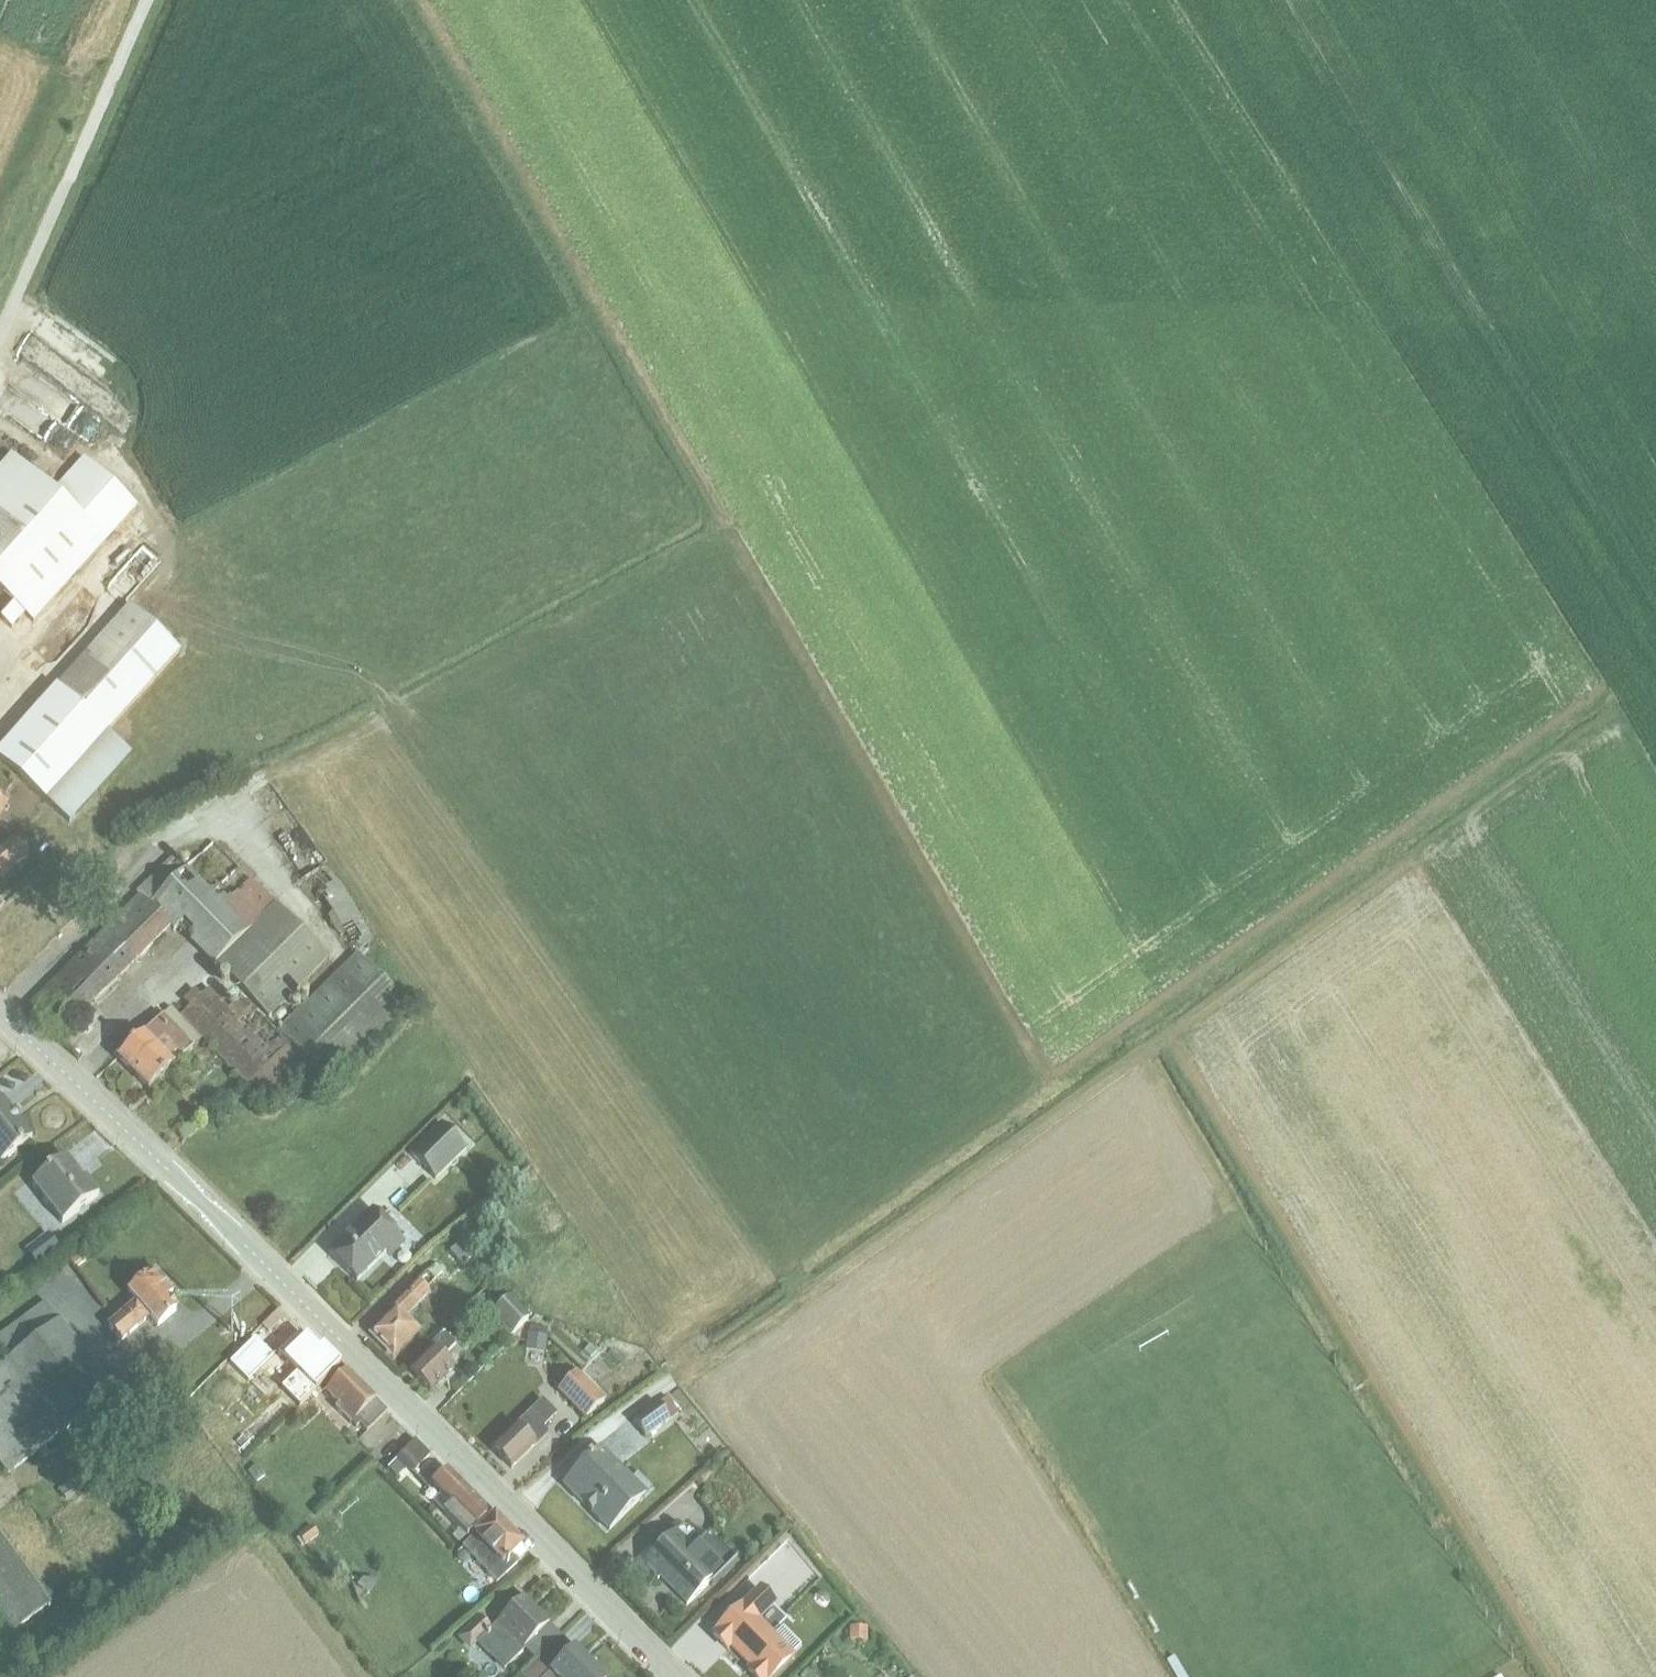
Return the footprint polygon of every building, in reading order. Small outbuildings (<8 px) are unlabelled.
[(89,414),(106,394),(50,350),(34,371),(89,414)] [(19,427),(62,460),(77,440),(34,407),(19,427)] [(0,461),(0,581),(39,614),(134,502),(79,455),(57,480),(15,444),(0,461)] [(104,589),(120,604),(160,561),(144,546),(104,589)] [(0,758),(0,761),(49,805),(186,653),(135,607),(0,758)] [(9,808),(0,803),(0,823),(9,808)] [(176,853),(30,997),(61,1029),(171,920),(247,997),(227,1017),(207,997),(181,1022),(267,1109),(313,1064),(328,1080),(408,1001),(358,950),(345,963),(279,1028),(266,1015),(331,951),(215,834),(186,863),(176,853)] [(0,859),(0,877),(7,884),(34,860),(18,843),(0,859)] [(298,886),(347,955),(371,938),(322,869),(298,886)] [(8,961),(0,953),(0,970),(8,961)] [(200,1050),(168,1016),(117,1064),(149,1098),(200,1050)] [(300,1112),(315,1102),(309,1091),(293,1100),(300,1112)] [(0,1108),(0,1168),(35,1144),(6,1104),(0,1108)] [(435,1185),(475,1149),(447,1119),(407,1154),(435,1185)] [(34,1189),(67,1229),(101,1200),(67,1160),(34,1189)] [(378,1208),(327,1256),(360,1290),(411,1242),(378,1208)] [(40,1269),(62,1250),(47,1233),(25,1252),(40,1269)] [(462,1241),(451,1251),(466,1266),(477,1256),(462,1241)] [(191,1301),(155,1263),(122,1294),(130,1302),(107,1323),(121,1338),(146,1315),(160,1330),(191,1301)] [(434,1297),(419,1282),(371,1329),(396,1354),(420,1330),(411,1321),(434,1297)] [(10,1477),(124,1396),(55,1298),(0,1338),(0,1345),(6,1353),(0,1358),(0,1462),(10,1477)] [(528,1325),(507,1303),(496,1314),(517,1335),(528,1325)] [(543,1355),(548,1331),(530,1328),(525,1351),(543,1355)] [(326,1370),(293,1336),(269,1360),(302,1393),(326,1370)] [(248,1339),(224,1360),(238,1377),(263,1356),(248,1339)] [(436,1348),(412,1372),(431,1391),(455,1367),(436,1348)] [(555,1386),(580,1408),(600,1384),(575,1363),(555,1386)] [(375,1420),(338,1389),(313,1420),(350,1450),(375,1420)] [(496,1436),(513,1458),(550,1431),(544,1423),(560,1411),(549,1396),(496,1436)] [(669,1397),(635,1419),(649,1439),(682,1417),(669,1397)] [(241,1456),(272,1428),(262,1416),(230,1445),(241,1456)] [(697,1443),(709,1430),(700,1422),(688,1435),(697,1443)] [(404,1491),(437,1464),(419,1443),(386,1470),(404,1491)] [(601,1452),(563,1489),(612,1539),(650,1501),(601,1452)] [(503,1589),(532,1560),(444,1473),(434,1484),(456,1505),(448,1513),(473,1538),(463,1548),(503,1589)] [(68,1501),(83,1489),(74,1478),(60,1490),(68,1501)] [(14,1625),(48,1601),(0,1532),(0,1605),(14,1625)] [(683,1548),(657,1577),(687,1605),(714,1577),(683,1548)] [(376,1595),(375,1580),(359,1580),(360,1596),(376,1595)] [(754,1676),(770,1676),(788,1661),(755,1624),(779,1603),(764,1586),(714,1630),(754,1676)] [(550,1625),(524,1599),(478,1646),(504,1672),(526,1650),(539,1662),(561,1640),(548,1627),(550,1625)] [(867,1643),(869,1628),(852,1626),(850,1641),(867,1643)] [(577,1650),(574,1653),(561,1640),(539,1662),(552,1675),(550,1676),(605,1676),(577,1650)]
